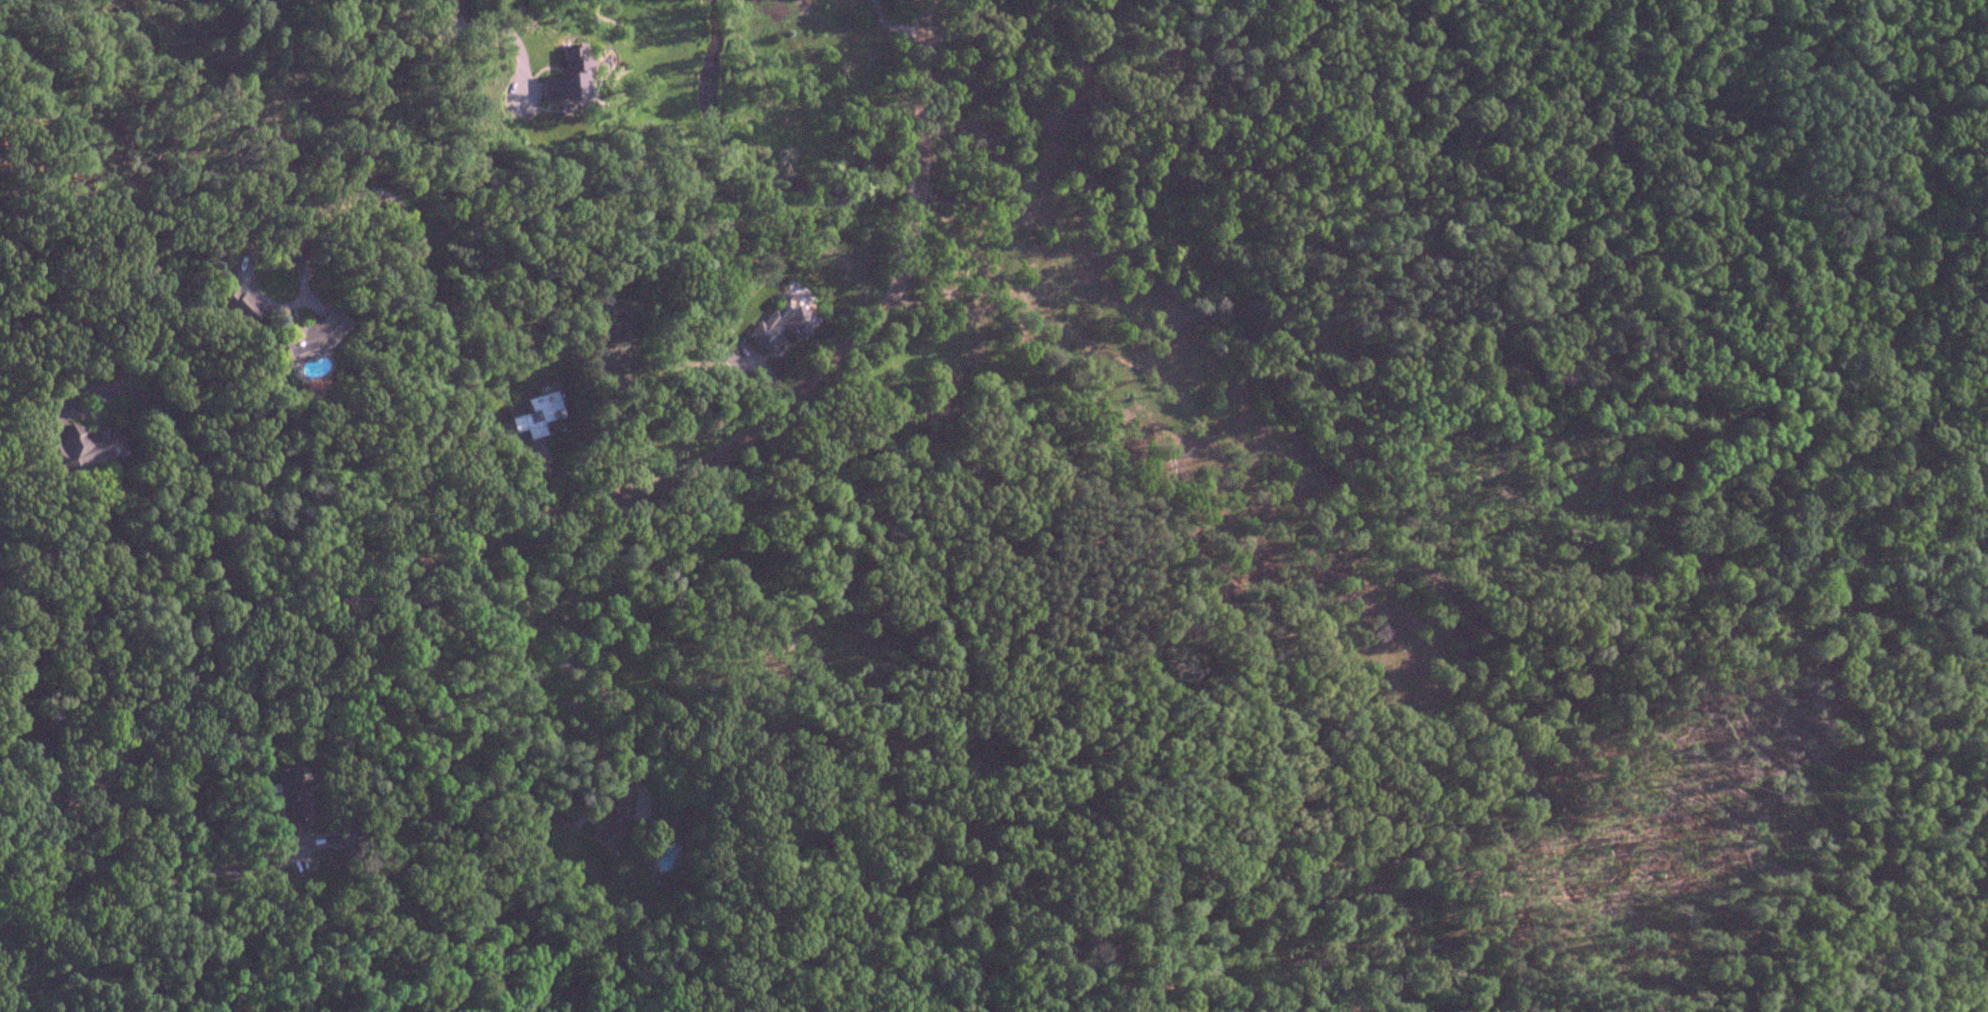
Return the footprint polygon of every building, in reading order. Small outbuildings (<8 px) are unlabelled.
[(583,98),(580,44),(557,46),(559,80),(542,80),(543,100),(583,98)] [(744,336),(767,355),(779,339),(775,336),(779,331),(794,342),(810,319),(805,314),(816,300),(787,279),(744,336)] [(344,342),(338,316),(276,332),(282,358),(344,342)] [(565,431),(554,391),(506,405),(515,437),(525,434),(527,441),(565,431)] [(124,458),(115,426),(106,429),(102,427),(88,431),(67,423),(59,446),(49,443),(41,464),(68,473),(124,458)]
